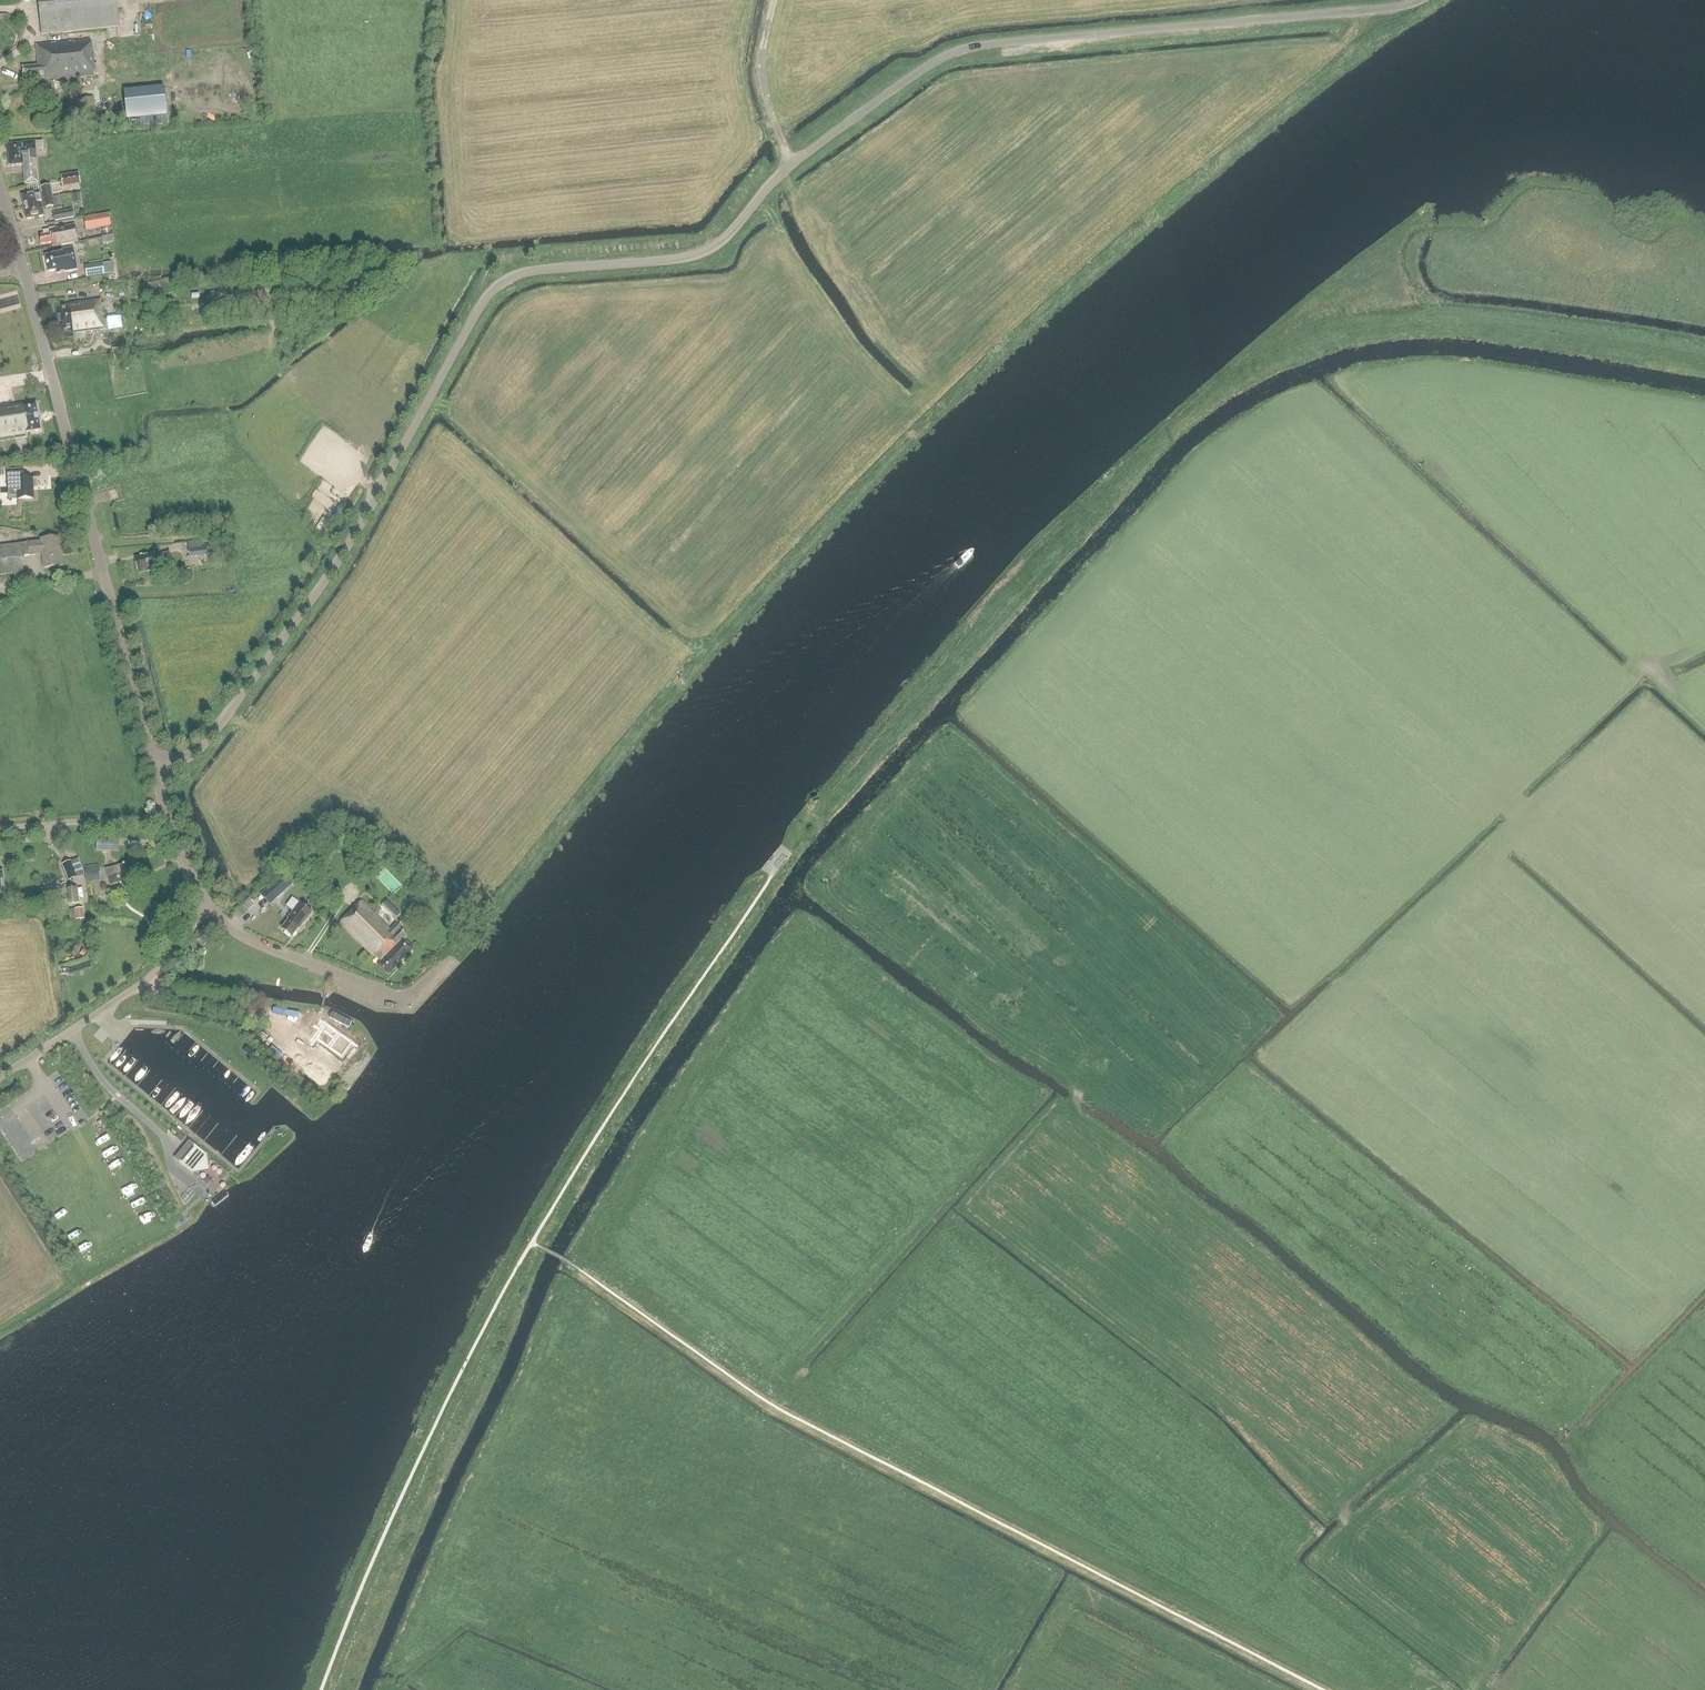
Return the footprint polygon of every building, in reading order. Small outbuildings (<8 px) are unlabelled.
[(42,36),(119,28),(116,0),(38,0),(42,36)] [(36,47),(38,66),(22,68),(23,79),(39,77),(40,79),(41,79),(42,83),(39,84),(40,91),(53,89),(52,80),(98,75),(96,63),(93,64),(90,41),(36,47)] [(167,116),(164,88),(124,92),(126,120),(167,116)] [(96,114),(93,97),(80,100),(82,116),(96,114)] [(22,142),(23,144),(9,146),(11,165),(22,164),(25,184),(40,182),(37,149),(43,149),(43,142),(36,142),(36,141),(22,142)] [(150,163),(148,150),(135,153),(137,166),(150,163)] [(62,175),(64,186),(82,183),(80,171),(62,175)] [(22,196),(24,206),(39,203),(39,205),(44,203),(44,199),(52,197),(50,186),(40,188),(41,193),(22,196)] [(75,203),(83,201),(81,193),(73,195),(75,203)] [(39,203),(24,206),(26,219),(44,216),(43,209),(54,207),(52,197),(44,199),(44,203),(39,205),(39,203)] [(54,221),(74,218),(73,209),(53,213),(54,221)] [(109,215),(85,219),(87,230),(111,226),(109,215)] [(53,229),(52,230),(44,232),(45,235),(40,236),(41,244),(52,242),(53,245),(59,243),(59,245),(77,242),(74,226),(55,230),(53,229)] [(73,248),(53,252),(54,254),(45,256),(48,271),(56,270),(57,273),(77,269),(73,248)] [(87,277),(105,274),(103,263),(85,266),(87,277)] [(174,293),(173,278),(162,279),(164,294),(174,293)] [(157,293),(156,281),(137,284),(139,295),(157,293)] [(70,305),(70,308),(56,310),(59,332),(63,331),(64,339),(73,337),(73,333),(104,329),(104,328),(109,327),(109,329),(122,327),(120,315),(107,317),(108,323),(104,323),(101,301),(70,305)] [(28,437),(27,432),(40,430),(36,405),(23,407),(22,405),(13,406),(13,405),(0,406),(0,441),(28,437)] [(24,470),(7,471),(8,485),(17,485),(18,500),(33,499),(32,478),(25,479),(24,470)] [(324,517),(318,527),(328,532),(333,522),(324,517)] [(0,546),(0,575),(24,573),(22,557),(43,554),(45,568),(63,566),(60,537),(42,539),(42,541),(0,546)] [(188,557),(213,555),(212,547),(202,548),(202,540),(187,542),(188,557)] [(154,554),(141,557),(141,559),(136,560),(139,572),(147,570),(148,571),(158,568),(156,562),(162,561),(163,562),(172,559),(170,552),(155,556),(154,554)] [(102,620),(98,605),(90,607),(94,622),(102,620)] [(119,838),(97,837),(96,850),(118,851),(119,838)] [(77,877),(71,860),(62,864),(68,881),(77,877)] [(124,895),(135,892),(128,864),(116,867),(108,869),(107,869),(111,883),(121,880),(124,895)] [(85,867),(86,883),(101,881),(99,866),(85,867)] [(284,874),(267,889),(276,899),(293,884),(284,874)] [(57,903),(58,901),(58,898),(66,898),(66,905),(78,904),(78,900),(83,899),(82,889),(77,890),(76,889),(65,890),(64,884),(56,885),(56,888),(44,889),(45,900),(47,900),(47,902),(48,904),(51,905),(53,905),(55,904),(57,903)] [(267,897),(261,891),(237,914),(243,920),(267,897)] [(388,926),(362,900),(340,923),(373,956),(373,955),(380,962),(377,965),(387,975),(413,949),(403,939),(406,936),(400,929),(402,926),(398,922),(389,930),(387,928),(388,926)] [(397,919),(402,913),(388,900),(383,906),(397,919)] [(312,912),(300,903),(294,912),(292,910),(287,918),(289,919),(282,928),(292,936),(298,929),(312,912)] [(85,919),(83,907),(74,908),(75,920),(85,919)] [(94,930),(95,937),(97,938),(98,944),(103,943),(102,936),(100,929),(94,930)] [(330,1024),(319,1038),(344,1058),(355,1044),(330,1024)] [(248,1045),(243,1051),(250,1057),(255,1051),(248,1045)] [(311,1060),(307,1066),(324,1080),(328,1074),(311,1060)] [(52,1141),(70,1130),(55,1106),(47,1111),(53,1120),(43,1126),(52,1141)] [(176,1138),(181,1142),(185,1138),(180,1133),(176,1138)] [(206,1156),(190,1142),(176,1158),(175,1159),(192,1173),(200,1163),(207,1163),(206,1156)]
